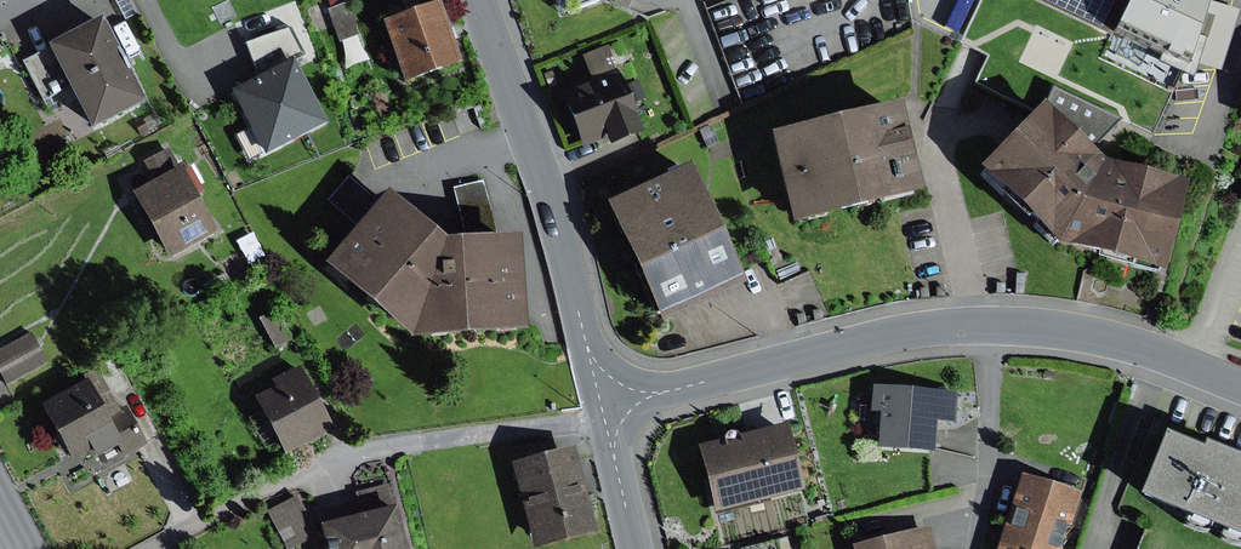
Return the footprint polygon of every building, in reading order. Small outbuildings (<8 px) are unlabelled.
[(125,19),(136,13),(129,0),(114,0),(125,19)] [(567,12),(600,0),(562,0),(567,12)] [(627,8),(630,0),(609,0),(627,8)] [(1194,70),(1212,0),(1039,0),(1194,70)] [(347,3),(327,10),(339,43),(358,37),(347,3)] [(437,6),(381,24),(402,85),(458,67),(437,6)] [(99,20),(45,47),(47,50),(73,100),(88,131),(142,104),(99,20)] [(244,45),(257,77),(291,59),(303,52),(291,28),(244,45)] [(592,82),(617,72),(607,45),(582,55),(592,82)] [(73,100),(47,50),(23,63),(49,113),(73,100)] [(257,77),(229,92),(264,158),(326,125),(291,59),(257,77)] [(592,82),(561,94),(582,148),(604,139),(608,148),(642,135),(617,72),(592,82)] [(1042,108),(1040,105),(975,174),(1052,246),(1160,274),(1184,184),(1102,165),(1125,122),(1054,88),(1042,108)] [(896,109),(770,139),(791,226),(917,196),(896,109)] [(153,181),(129,194),(167,261),(217,233),(169,149),(143,163),(153,181)] [(235,169),(224,174),(232,191),(243,186),(235,169)] [(687,170),(606,206),(656,321),(737,286),(687,170)] [(358,224),(377,201),(347,176),(328,199),(358,224)] [(453,190),(466,244),(497,240),(482,181),(453,190)] [(440,246),(382,196),(377,201),(358,224),(323,266),(407,342),(522,334),(516,239),(497,240),(466,244),(440,246)] [(250,234),(237,242),(245,257),(259,249),(250,234)] [(275,310),(258,319),(274,349),(291,340),(275,310)] [(0,350),(0,374),(6,384),(47,362),(32,333),(0,350)] [(101,380),(110,397),(127,388),(112,359),(95,368),(101,380)] [(273,389),(252,400),(284,458),(332,432),(297,368),(270,382),(273,389)] [(101,380),(45,408),(72,461),(88,453),(93,458),(120,445),(125,455),(145,445),(127,408),(118,413),(110,397),(101,380)] [(954,394),(871,388),(869,413),(878,413),(875,450),(931,454),(933,421),(952,423),(954,394)] [(722,442),(698,448),(714,514),(802,493),(786,427),(739,438),(737,435),(732,432),(728,432),(724,434),(721,438),(722,442)] [(1160,440),(1138,498),(1222,532),(1240,486),(1240,470),(1238,468),(1240,461),(1201,446),(1198,454),(1160,440)] [(510,467),(531,548),(544,548),(597,536),(575,450),(510,467)] [(1020,477),(996,548),(1061,548),(1079,496),(1020,477)] [(1222,532),(1240,539),(1240,486),(1222,532)] [(267,512),(286,548),(296,548),(318,538),(296,497),(267,512)] [(320,528),(325,548),(404,548),(394,509),(320,528)] [(850,548),(934,548),(929,527),(850,548)]
